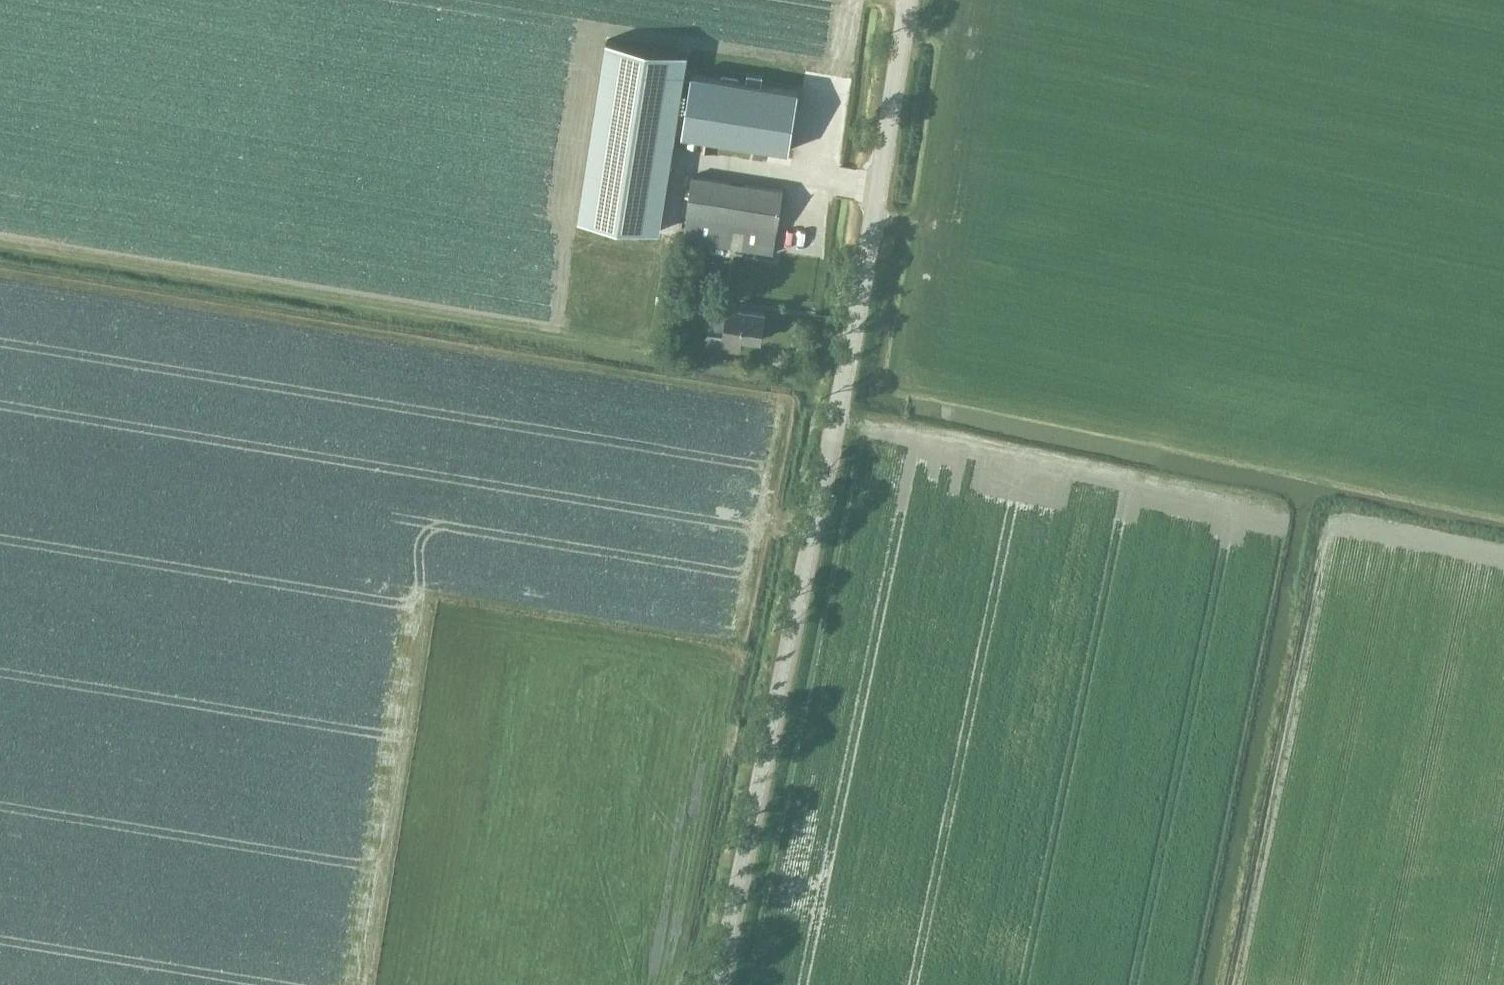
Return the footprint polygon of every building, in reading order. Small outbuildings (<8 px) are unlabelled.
[(684,130),(691,92),(683,91),(689,51),(610,38),(581,215),(659,229),(676,129),(684,130)] [(691,92),(684,130),(684,131),(792,149),(802,90),(762,83),(763,75),(748,72),(746,81),(694,73),(691,92)] [(773,251),(784,188),(695,173),(684,235),(773,251)] [(729,310),(712,307),(708,332),(707,332),(705,344),(739,349),(741,337),(760,340),(765,313),(730,307),(729,310)]
